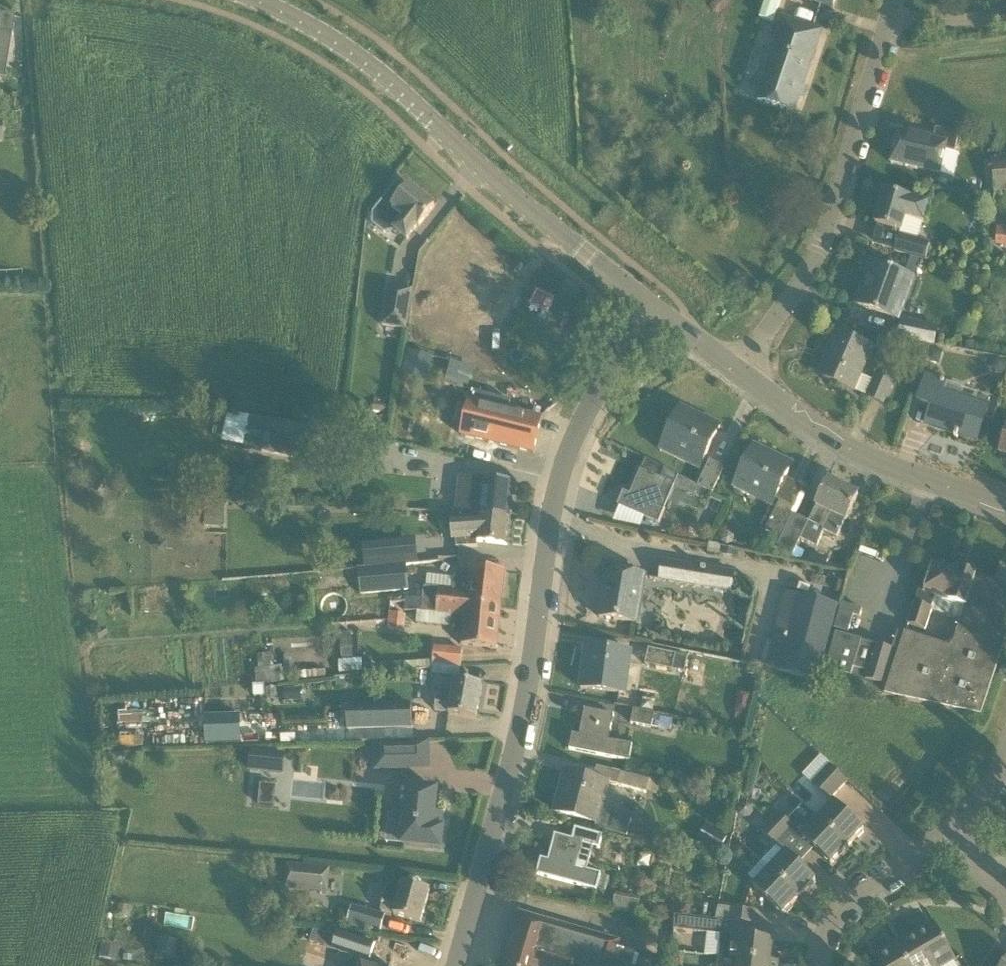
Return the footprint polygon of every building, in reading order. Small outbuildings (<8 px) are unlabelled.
[(10,34),(13,16),(0,14),(0,33),(10,34)] [(820,32),(783,19),(756,99),(793,111),(820,32)] [(955,132),(935,128),(933,139),(897,131),(890,163),(941,174),(947,150),(954,152),(959,133),(955,132)] [(992,158),(994,192),(1005,191),(1005,157),(992,158)] [(397,182),(384,200),(393,207),(394,208),(385,218),(398,228),(396,230),(406,239),(417,225),(418,226),(422,222),(434,207),(409,187),(406,190),(397,182)] [(928,203),(903,196),(884,191),(875,223),(900,230),(904,215),(923,220),(928,203)] [(894,250),(924,259),(929,243),(899,234),(894,250)] [(869,261),(855,303),(873,310),(891,316),(899,293),(906,295),(912,277),(888,268),(869,261)] [(406,330),(413,289),(388,285),(381,326),(406,330)] [(898,336),(933,343),(937,325),(901,318),(898,336)] [(834,351),(823,377),(852,389),(859,374),(871,346),(854,338),(836,330),(829,346),(828,348),(834,351)] [(431,379),(437,354),(411,347),(404,372),(431,379)] [(877,374),(874,380),(867,396),(882,402),(890,384),(892,380),(878,374),(877,374)] [(987,407),(940,391),(943,380),(927,375),(918,401),(932,405),(926,423),(969,437),(974,421),(981,424),(987,407)] [(460,434),(533,452),(541,418),(508,410),(510,401),(471,392),(460,434)] [(681,407),(660,450),(676,458),(699,469),(703,461),(708,450),(717,432),(720,425),(695,413),(681,407)] [(267,420),(261,451),(313,462),(320,431),(267,420)] [(745,463),(734,487),(749,495),(772,506),(775,499),(780,489),(789,471),(792,463),(768,452),(754,445),(745,463)] [(629,493),(623,491),(616,505),(635,513),(658,524),(665,508),(659,505),(669,483),(675,486),(679,476),(669,472),(670,469),(664,466),(645,458),(641,469),(640,469),(629,493)] [(713,493),(725,468),(711,461),(699,486),(713,493)] [(455,507),(510,513),(514,483),(494,480),(459,476),(455,507)] [(679,476),(675,486),(687,491),(695,494),(699,486),(690,482),(679,476)] [(194,478),(194,488),(203,488),(203,478),(194,478)] [(804,552),(796,547),(800,539),(817,546),(823,530),(838,537),(858,495),(828,481),(816,506),(809,522),(793,515),(778,547),(775,554),(790,561),(792,558),(800,562),(804,552)] [(781,501),(766,530),(780,537),(795,507),(781,501)] [(187,504),(186,531),(203,531),(203,528),(223,529),(223,504),(187,504)] [(455,507),(455,512),(452,512),(452,519),(450,519),(451,541),(455,540),(456,547),(477,546),(477,541),(507,544),(510,513),(455,507)] [(415,539),(362,543),(364,567),(405,564),(417,563),(415,539)] [(735,573),(663,562),(660,581),(732,593),(735,573)] [(886,694),(979,715),(981,716),(1005,640),(1005,567),(1001,566),(995,582),(977,576),(959,570),(959,571),(934,563),(924,593),(919,591),(912,610),(909,621),(927,627),(932,610),(961,620),(952,647),(906,632),(905,636),(899,633),(894,649),(835,634),(830,653),(826,670),(823,669),(819,682),(886,694)] [(360,594),(407,590),(405,564),(364,567),(358,568),(360,594)] [(413,598),(417,599),(500,609),(504,570),(470,567),(470,570),(461,570),(460,573),(455,573),(454,578),(428,575),(426,587),(415,585),(413,598)] [(646,576),(626,573),(606,569),(599,617),(638,623),(646,576)] [(823,669),(821,668),(837,606),(784,592),(765,668),(818,681),(819,682),(823,669)] [(496,647),(500,609),(417,599),(413,598),(406,598),(404,609),(418,611),(416,624),(450,628),(451,619),(464,620),(461,644),(496,647)] [(842,603),(834,628),(848,633),(853,615),(859,617),(862,609),(842,603)] [(389,613),(388,629),(401,631),(402,624),(406,624),(407,615),(389,613)] [(631,651),(605,648),(585,645),(580,687),(626,693),(631,651)] [(432,674),(459,677),(462,651),(435,647),(432,674)] [(688,657),(676,654),(649,648),(646,664),(673,670),(684,672),(688,657)] [(259,654),(260,682),(282,682),(281,653),(259,654)] [(1004,669),(1001,668),(998,678),(1005,681),(1005,670),(1004,669)] [(481,685),(462,681),(454,680),(450,699),(436,696),(434,709),(448,712),(448,713),(476,718),(481,685)] [(263,685),(253,685),(253,696),(263,696),(263,685)] [(412,705),(346,707),(347,729),(412,727),(412,705)] [(572,733),(569,749),(629,761),(632,744),(609,739),(614,715),(584,708),(584,710),(580,735),(576,734),(572,733)] [(673,719),(655,715),(655,713),(635,708),(632,722),(652,727),(670,731),(673,719)] [(120,725),(144,724),(143,711),(120,711),(120,725)] [(212,743),(249,742),(248,713),(211,714),(212,743)] [(400,740),(372,741),(373,769),(401,769),(400,740)] [(252,752),(251,770),(283,773),(285,755),(252,752)] [(830,764),(821,775),(813,784),(830,799),(848,780),(830,764)] [(557,796),(553,811),(573,816),(596,823),(595,827),(628,835),(632,819),(601,811),(602,807),(608,782),(601,780),(591,777),(572,772),(564,770),(557,796)] [(655,783),(650,782),(650,779),(621,772),(618,785),(652,793),(655,783)] [(400,787),(397,817),(405,818),(403,845),(442,849),(444,829),(442,829),(443,815),(435,814),(438,790),(400,787)] [(835,802),(819,819),(847,846),(864,829),(835,802)] [(816,850),(831,864),(847,846),(819,819),(811,811),(804,804),(793,815),(801,822),(809,829),(801,836),(816,850)] [(795,827),(788,821),(778,811),(770,820),(787,836),(794,829),(795,827)] [(787,836),(770,820),(761,830),(778,846),(787,836)] [(540,858),(536,874),(556,879),(596,889),(606,891),(609,878),(600,875),(601,873),(586,870),(593,846),(599,848),(603,835),(594,832),(575,827),(572,839),(554,834),(548,860),(540,858)] [(770,870),(799,896),(815,879),(801,865),(786,852),(770,870)] [(331,868),(287,864),(285,890),(328,894),(331,868)] [(782,914),(799,896),(770,870),(754,887),(768,900),(782,914)] [(401,916),(420,922),(429,890),(410,884),(402,882),(388,882),(384,897),(383,896),(380,909),(394,913),(393,914),(401,916)] [(614,892),(611,909),(638,915),(642,897),(614,892)] [(384,916),(352,906),(348,922),(380,931),(384,916)] [(727,922),(727,920),(732,921),(755,923),(757,910),(733,908),(719,907),(716,920),(727,922)] [(620,942),(562,926),(520,914),(504,965),(613,965),(620,942)] [(727,922),(716,920),(716,922),(703,920),(703,919),(674,916),(674,928),(725,935),(727,922)] [(934,965),(943,965),(955,959),(935,924),(929,928),(928,926),(915,933),(934,965)] [(376,945),(338,932),(332,949),(370,962),(376,945)] [(909,965),(934,965),(915,933),(902,941),(903,943),(898,946),(909,965)] [(770,961),(773,940),(733,935),(733,936),(722,935),(719,955),(770,961)] [(100,945),(98,955),(111,958),(113,948),(100,945)] [(892,949),(891,947),(877,955),(883,965),(909,965),(898,946),(892,949)] [(996,950),(984,965),(1005,965),(1005,957),(996,950)] [(778,962),(770,961),(719,955),(718,965),(778,965),(778,962)]
